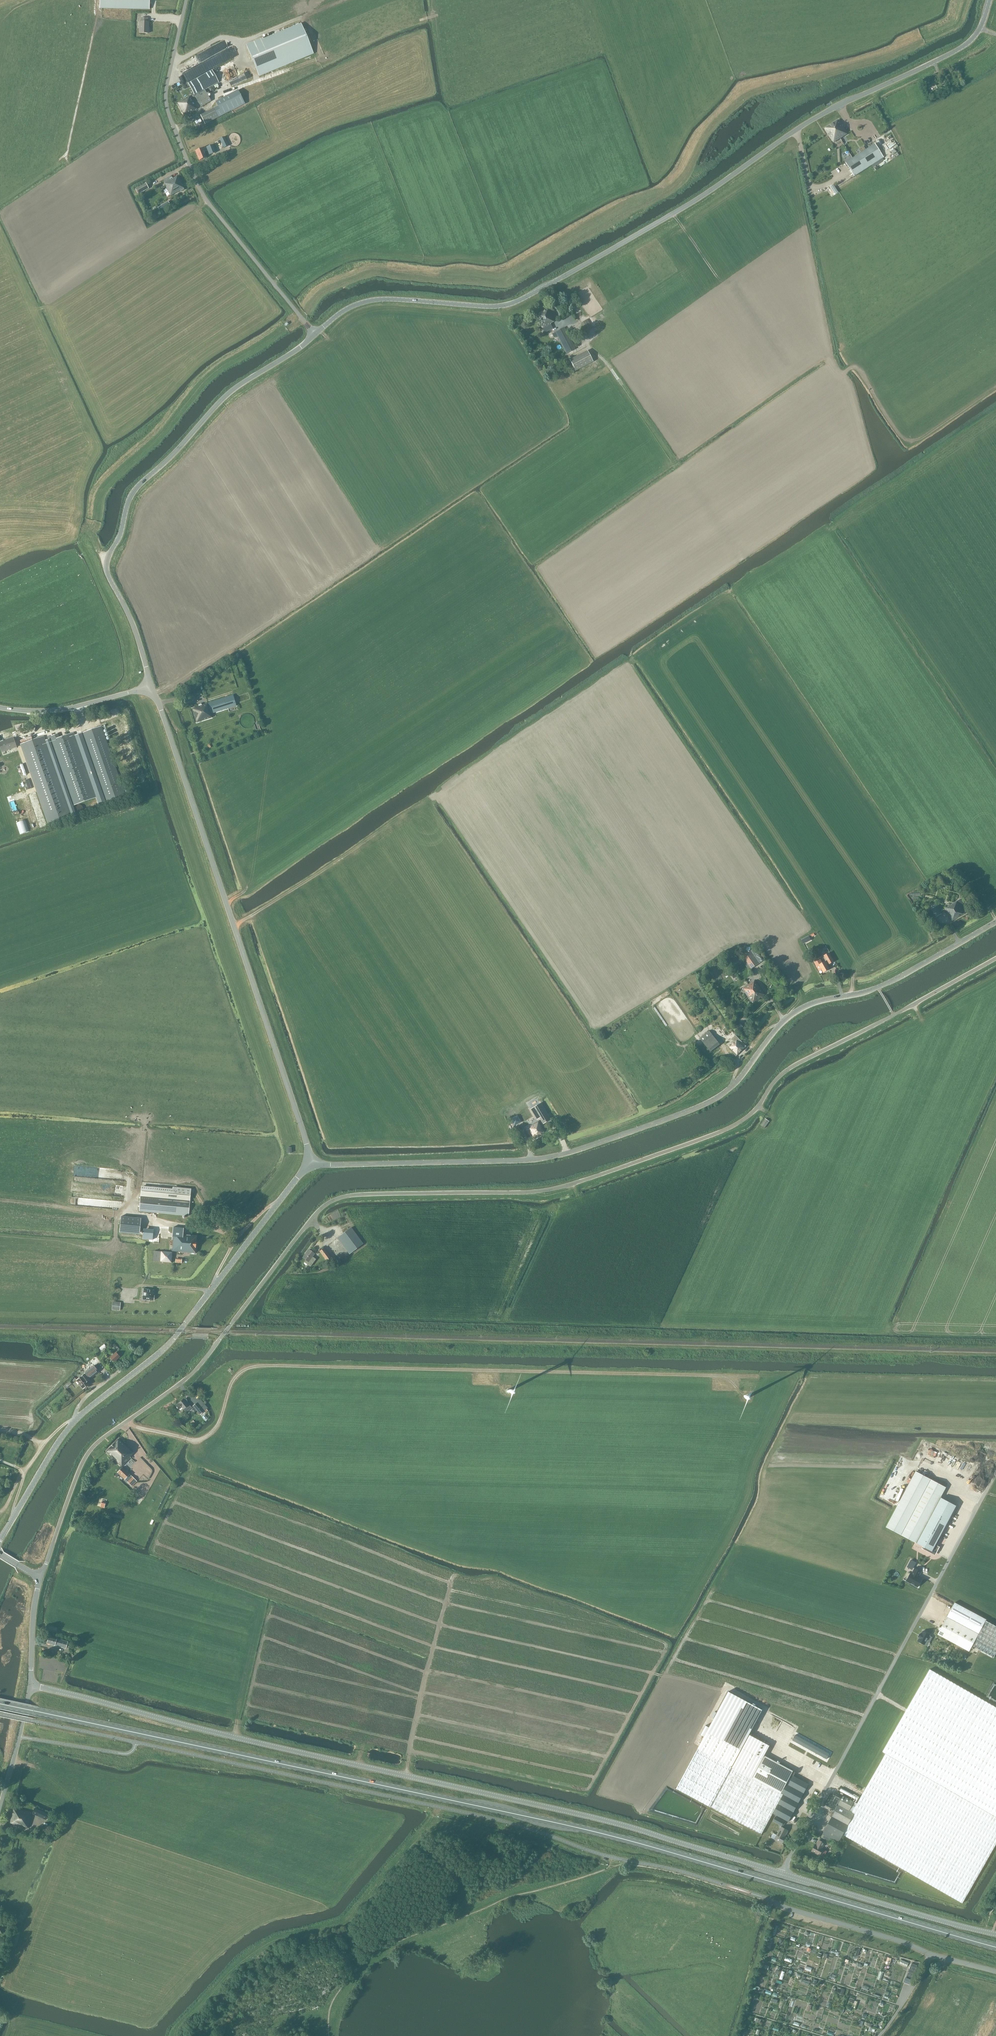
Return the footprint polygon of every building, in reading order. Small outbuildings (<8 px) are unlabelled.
[(150,9),(150,0),(100,0),(100,7),(150,9)] [(139,22),(139,25),(139,33),(148,34),(148,22),(148,18),(140,18),(140,22),(139,22)] [(264,40),(263,39),(246,46),(255,67),(259,77),(314,54),(311,47),(314,47),(313,44),(310,45),(306,36),(309,35),(308,32),(305,33),(302,24),(264,40)] [(189,92),(191,95),(177,103),(184,116),(196,109),(195,106),(195,105),(192,100),(195,98),(198,103),(199,103),(201,106),(210,101),(208,98),(209,98),(204,90),(218,82),(211,71),(188,83),(191,90),(190,91),(189,92)] [(199,115),(204,125),(219,117),(244,105),(237,90),(214,101),(217,106),(199,115)] [(847,134),(838,120),(825,129),(833,143),(847,134)] [(224,137),(220,139),(224,148),(228,146),(224,137)] [(206,147),(207,150),(209,155),(216,152),(213,144),(206,147)] [(853,158),(846,163),(855,176),(884,158),(876,145),(853,159),(853,158)] [(207,150),(206,147),(203,148),(196,151),(199,160),(206,157),(204,152),(207,150)] [(184,189),(177,176),(173,179),(171,176),(163,180),(166,187),(166,188),(170,196),(179,191),(180,192),(184,189)] [(135,189),(138,194),(149,189),(145,183),(135,189)] [(833,185),(830,187),(835,194),(838,192),(833,185)] [(168,201),(158,207),(160,211),(167,207),(170,205),(168,201)] [(550,324),(558,319),(551,307),(548,309),(547,309),(535,316),(545,333),(553,329),(550,324)] [(591,328),(586,319),(580,323),(585,332),(591,328)] [(575,349),(564,328),(555,332),(555,333),(552,334),(554,337),(557,336),(567,354),(575,349)] [(587,351),(570,360),(575,371),(593,362),(587,351)] [(211,714),(236,706),(233,696),(192,708),(197,723),(212,718),(211,714)] [(240,724),(241,724),(241,725),(242,726),(243,727),(244,727),(245,728),(246,728),(247,728),(249,728),(250,728),(251,727),(253,726),(254,725),(254,724),(254,723),(255,721),(255,720),(254,719),(254,717),(253,716),(252,715),(251,715),(250,714),(249,714),(248,713),(247,713),(246,713),(245,714),(244,714),(243,715),(242,716),(241,716),(241,717),(240,718),(240,719),(240,720),(240,722),(240,723),(240,724)] [(82,733),(107,805),(127,798),(101,726),(82,733)] [(50,739),(73,806),(96,797),(74,732),(59,738),(57,733),(52,736),(51,734),(47,735),(49,739),(50,739)] [(49,739),(45,740),(43,736),(20,744),(26,762),(36,790),(48,826),(76,816),(73,806),(50,739),(49,739)] [(1,752),(17,747),(14,737),(0,742),(0,749),(1,752)] [(26,762),(25,758),(14,762),(37,829),(48,826),(36,790),(26,762)] [(80,813),(82,812),(83,811),(83,809),(83,808),(82,806),(81,805),(79,805),(77,805),(75,807),(75,809),(75,811),(76,813),(78,813),(80,813)] [(951,922),(964,914),(968,912),(961,900),(948,906),(949,907),(945,909),(949,916),(948,917),(951,922)] [(936,917),(941,914),(936,906),(931,909),(936,917)] [(755,948),(750,951),(759,964),(763,961),(755,948)] [(759,964),(750,951),(742,957),(751,969),(759,964)] [(822,963),(820,959),(814,962),(819,971),(822,970),(824,972),(829,969),(827,964),(829,963),(829,964),(833,961),(828,953),(824,955),(827,961),(825,962),(822,963)] [(752,982),(742,989),(753,1003),(764,994),(755,981),(752,983),(752,982)] [(726,1039),(733,1034),(724,1021),(717,1026),(726,1039)] [(709,1031),(700,1038),(702,1041),(708,1048),(717,1041),(709,1031)] [(734,1042),(728,1048),(736,1056),(746,1046),(736,1036),(732,1039),(734,1042)] [(539,1104),(530,1109),(534,1116),(537,1114),(539,1118),(543,1124),(549,1120),(539,1104)] [(517,1116),(510,1119),(514,1126),(520,1123),(520,1122),(517,1116)] [(769,1121),(765,1118),(761,1125),(765,1128),(769,1121)] [(546,1132),(538,1121),(530,1126),(531,1127),(528,1129),(534,1139),(546,1132)] [(142,1186),(140,1211),(189,1216),(189,1212),(189,1210),(191,1188),(173,1186),(173,1188),(142,1186)] [(121,1217),(119,1233),(139,1234),(141,1218),(121,1217)] [(184,1228),(173,1227),(172,1240),(173,1240),(172,1251),(195,1253),(197,1236),(183,1235),(184,1228)] [(351,1227),(337,1238),(350,1254),(363,1244),(351,1227)] [(324,1248),(320,1252),(327,1262),(331,1258),(324,1248)] [(316,1259),(313,1256),(315,1254),(309,1250),(303,1258),(306,1260),(304,1262),(311,1267),(316,1259)] [(153,1261),(171,1263),(172,1252),(154,1251),(153,1261)] [(143,1289),(142,1296),(143,1296),(143,1300),(150,1301),(150,1300),(154,1300),(154,1296),(153,1296),(153,1290),(143,1289)] [(113,1302),(112,1310),(120,1311),(121,1303),(113,1302)] [(117,1353),(111,1358),(115,1362),(121,1357),(117,1353)] [(94,1365),(85,1373),(85,1374),(77,1380),(84,1389),(89,1384),(85,1378),(87,1376),(90,1379),(99,1371),(94,1365)] [(179,1403),(176,1406),(179,1409),(182,1407),(186,1412),(191,1407),(187,1402),(187,1401),(185,1400),(184,1399),(183,1400),(179,1403)] [(201,1400),(197,1403),(204,1411),(207,1409),(208,1408),(201,1400)] [(197,1402),(193,1406),(197,1410),(200,1415),(204,1411),(197,1403),(197,1402)] [(133,1454),(118,1439),(106,1452),(122,1467),(131,1457),(130,1457),(133,1454)] [(127,1481),(132,1476),(122,1467),(117,1472),(127,1481)] [(947,1487),(917,1471),(886,1527),(917,1543),(917,1542),(942,1497),(947,1487)] [(132,1476),(127,1481),(132,1487),(137,1481),(132,1476)] [(938,1545),(941,1538),(939,1537),(957,1505),(942,1497),(917,1542),(923,1546),(922,1547),(933,1553),(935,1551),(937,1552),(940,1547),(938,1545)] [(911,1573),(906,1581),(918,1587),(922,1579),(918,1577),(921,1571),(915,1568),(912,1573),(911,1573)] [(955,1603),(941,1627),(937,1634),(968,1651),(972,1645),(985,1620),(986,1620),(955,1603)] [(972,1645),(994,1657),(995,1654),(995,1626),(985,1620),(972,1645)] [(930,1634),(923,1630),(922,1633),(921,1633),(919,1636),(920,1637),(918,1640),(925,1644),(930,1635),(930,1634)] [(57,1639),(49,1638),(48,1644),(55,1646),(66,1649),(66,1647),(68,1642),(57,1639)] [(886,1754),(995,1819),(995,1709),(929,1669),(881,1751),(886,1754)] [(709,1727),(707,1732),(740,1750),(741,1750),(749,1735),(753,1727),(763,1710),(728,1691),(715,1716),(709,1727)] [(710,1807),(732,1767),(741,1750),(740,1750),(707,1732),(676,1788),(710,1807)] [(741,1750),(732,1767),(753,1778),(764,1756),(770,1746),(749,1735),(741,1750)] [(795,1735),(793,1740),(798,1743),(804,1746),(809,1749),(812,1751),(817,1754),(822,1756),(827,1759),(830,1754),(825,1751),(820,1748),(815,1745),(812,1744),(807,1741),(801,1738),(795,1735)] [(857,1803),(855,1807),(852,1805),(849,1811),(854,1813),(843,1835),(962,1903),(995,1845),(995,1819),(886,1754),(857,1803)] [(764,1756),(753,1778),(783,1794),(773,1813),(788,1821),(809,1784),(791,1775),(793,1771),(781,1764),(780,1765),(764,1756)] [(710,1807),(762,1834),(773,1813),(783,1794),(753,1778),(732,1767),(710,1807)] [(844,1785),(842,1789),(858,1797),(860,1793),(844,1785)] [(843,1796),(838,1805),(849,1811),(852,1805),(855,1807),(857,1803),(843,1796)] [(854,1813),(849,1811),(838,1805),(822,1834),(839,1843),(843,1835),(854,1813)] [(31,1814),(45,1819),(47,1813),(33,1808),(31,1814)] [(13,1809),(9,1824),(27,1828),(30,1817),(29,1816),(30,1812),(13,1809)] [(782,1825),(784,1822),(775,1817),(773,1820),(782,1825)] [(784,1840),(783,1839),(788,1831),(781,1827),(774,1840),(782,1844),(784,1840)] [(815,1844),(812,1851),(820,1855),(824,1857),(827,1851),(824,1849),(824,1848),(823,1848),(825,1843),(819,1840),(817,1845),(815,1844)] [(790,1946),(797,1950),(800,1945),(793,1941),(790,1946)] [(882,1966),(883,1953),(877,1952),(875,1965),(882,1966)] [(912,1963),(905,1980),(910,1982),(917,1965),(912,1963)] [(894,2005),(886,2002),(884,2009),(892,2012),(894,2005)]
